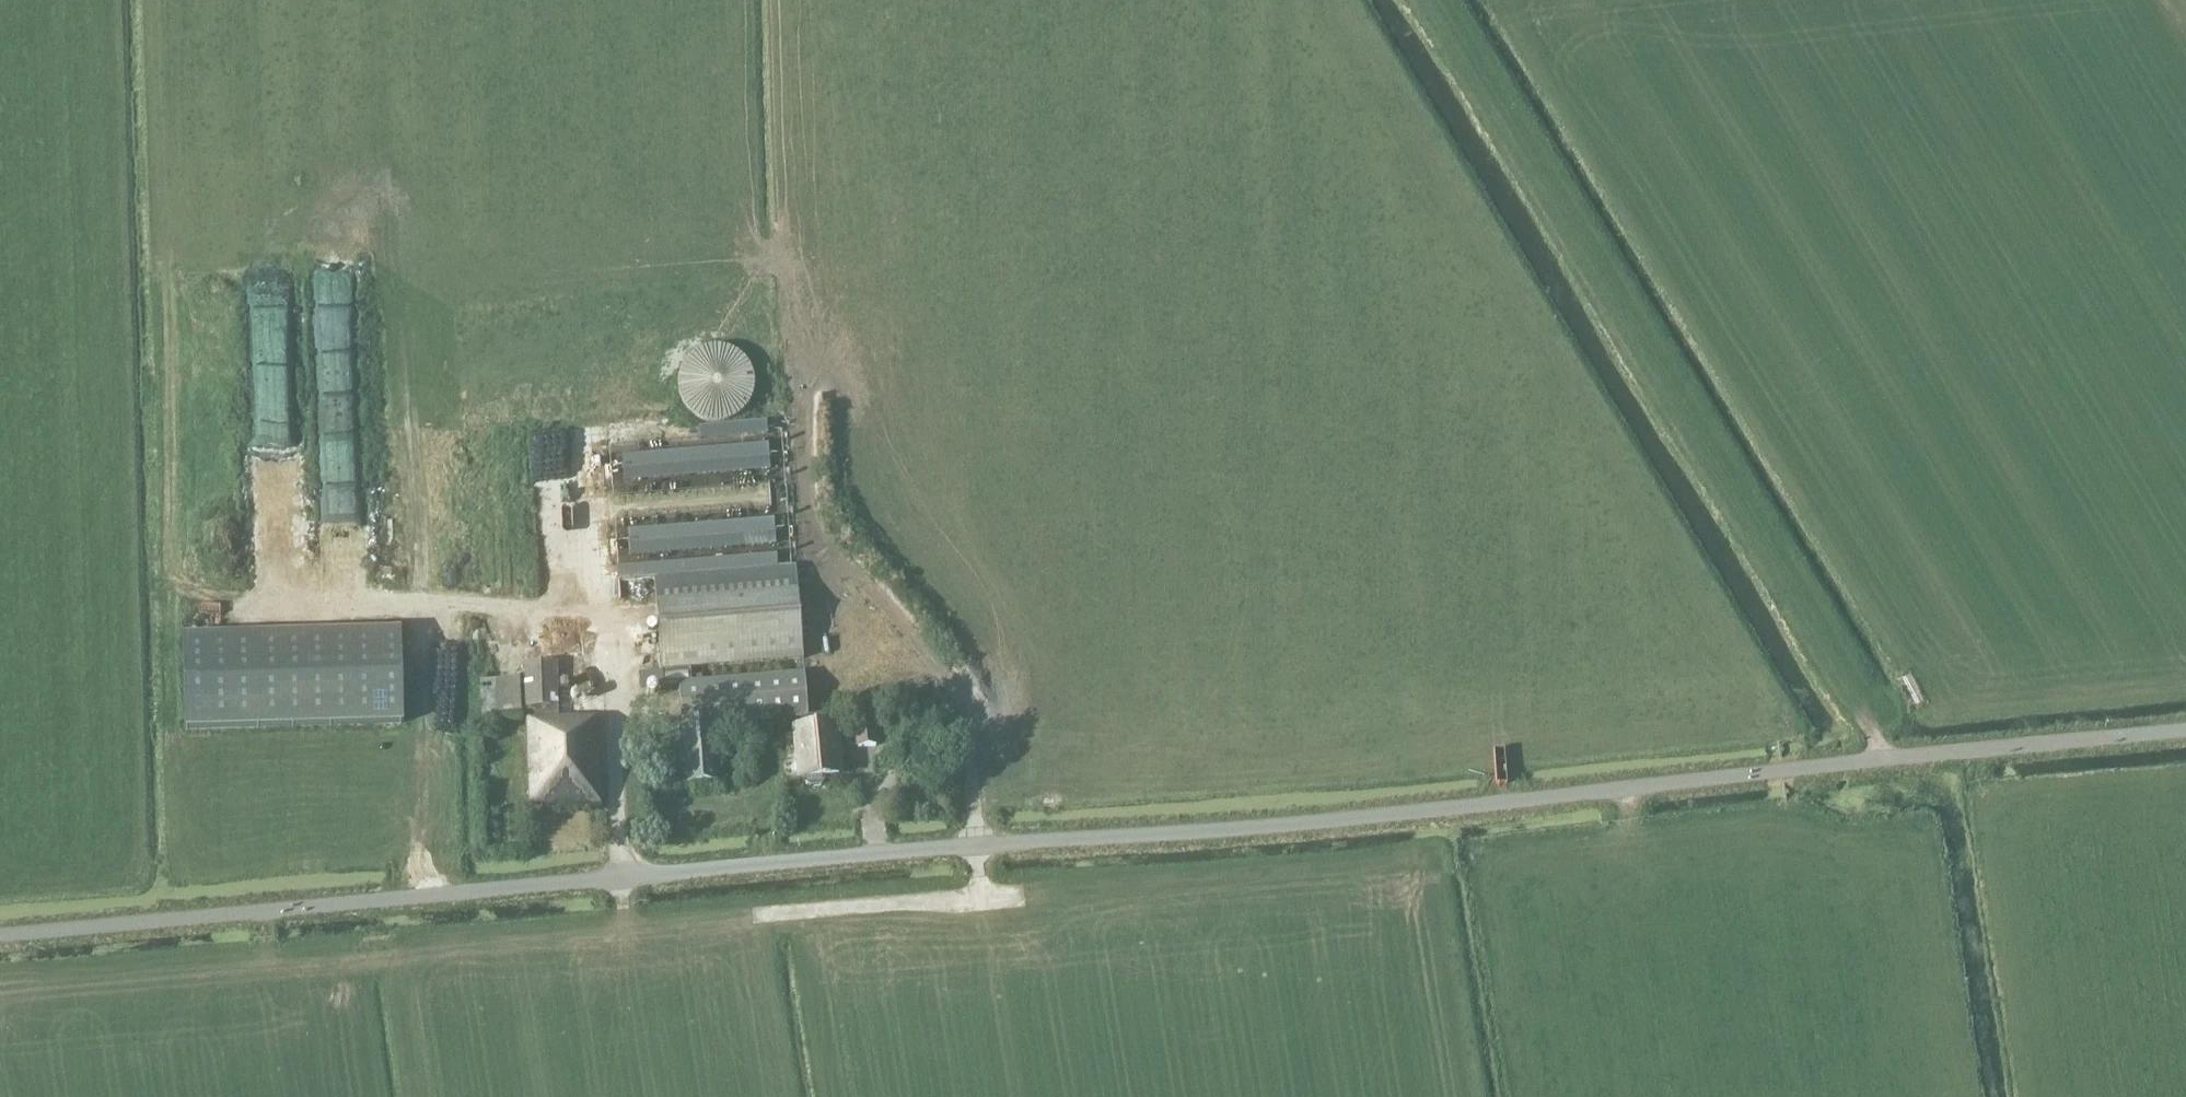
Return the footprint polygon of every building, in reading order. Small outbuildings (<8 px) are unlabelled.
[(752,390),(753,383),(752,375),(749,368),(746,361),(741,355),(737,352),(731,348),(724,346),(717,344),(710,344),(701,346),(693,350),(688,354),(682,361),(678,368),(676,375),(675,382),(675,389),(678,397),(680,403),(685,409),(689,413),(695,417),(702,420),(710,422),(718,422),(726,420),(733,417),(739,412),(744,407),(749,400),(752,390)] [(692,684),(691,669),(802,660),(795,567),(654,578),(662,686),(692,684)] [(384,640),(165,651),(169,738),(388,727),(384,640)] [(524,665),(524,681),(525,705),(526,719),(570,718),(570,694),(559,694),(557,664),(524,665)] [(678,686),(681,729),(715,726),(800,719),(808,718),(805,675),(692,685),(678,686)] [(525,705),(524,681),(478,682),(480,721),(526,721),(526,719),(525,705)] [(857,749),(877,747),(874,715),(853,717),(857,749)] [(800,719),(801,729),(826,726),(825,717),(808,718),(800,719)] [(526,719),(526,721),(529,809),(601,807),(598,720),(572,720),(570,718),(526,719)] [(826,726),(801,729),(799,729),(801,759),(798,760),(799,780),(804,780),(804,784),(809,788),(820,787),(824,783),(824,778),(841,777),(836,724),(826,726)] [(715,726),(681,729),(685,784),(718,782),(715,726)]
